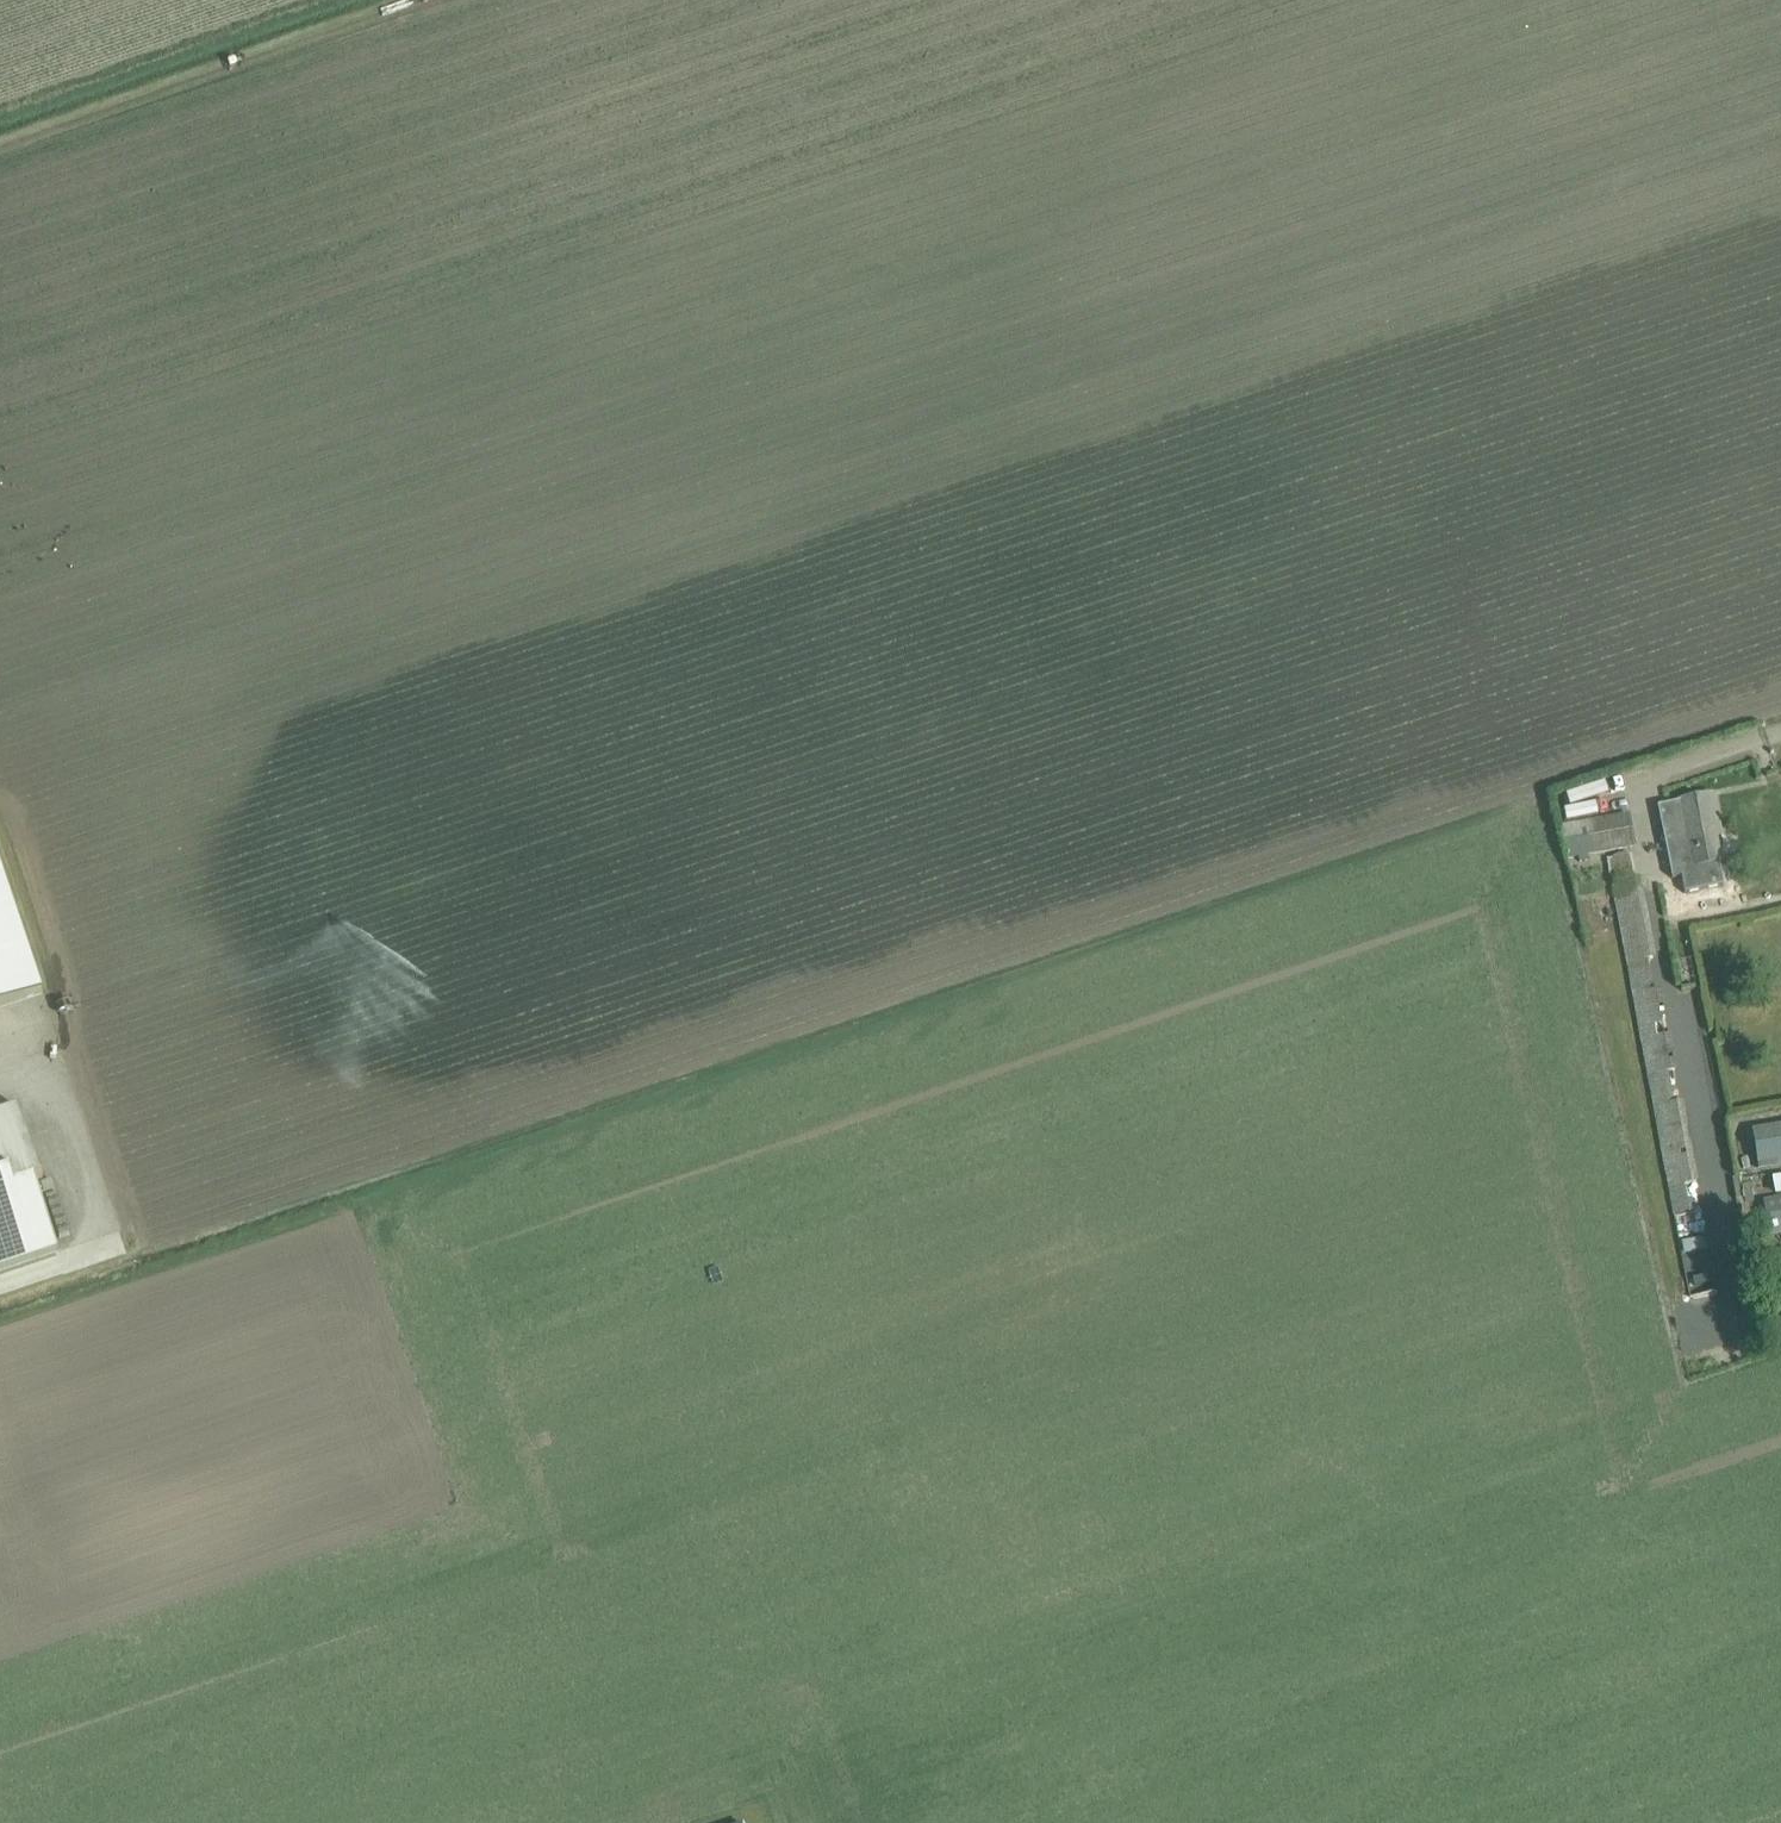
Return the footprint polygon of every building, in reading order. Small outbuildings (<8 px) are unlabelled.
[(1713,796),(1678,803),(1666,805),(1677,857),(1680,856),(1683,870),(1699,867),(1702,886),(1723,882),(1719,863),(1714,837),(1721,836),(1713,796)] [(1631,848),(1634,847),(1628,815),(1560,828),(1566,861),(1605,853),(1630,847),(1631,848)] [(1648,959),(1656,958),(1641,877),(1636,878),(1632,856),(1607,861),(1689,1298),(1719,1292),(1704,1211),(1695,1213),(1690,1184),(1698,1182),(1683,1101),(1674,1102),(1669,1071),(1678,1070),(1663,989),(1654,990),(1648,959)] [(43,993),(0,866),(0,1007),(43,993)] [(58,1251),(35,1183),(44,1180),(20,1111),(0,1118),(0,1270),(58,1251)] [(1762,1131),(1768,1164),(1780,1161),(1780,1127),(1762,1131)] [(1763,1203),(1769,1236),(1780,1234),(1780,1200),(1763,1203)]
